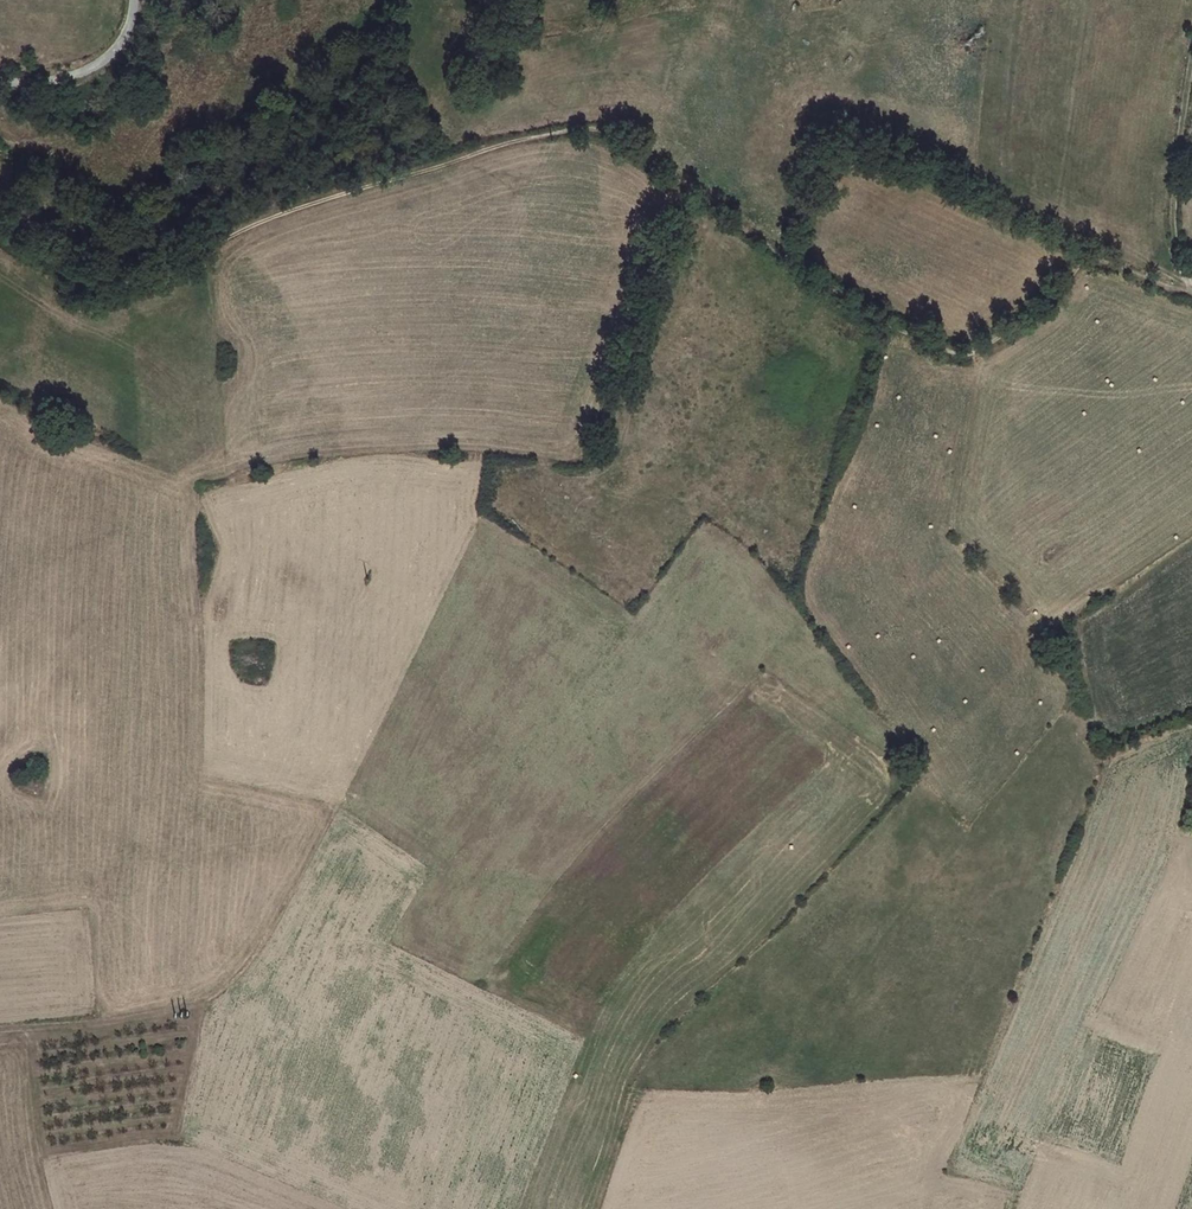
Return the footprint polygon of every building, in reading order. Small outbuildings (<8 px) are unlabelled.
[(600,489),(602,477),(597,476),(589,475),(587,488),(600,489)]
